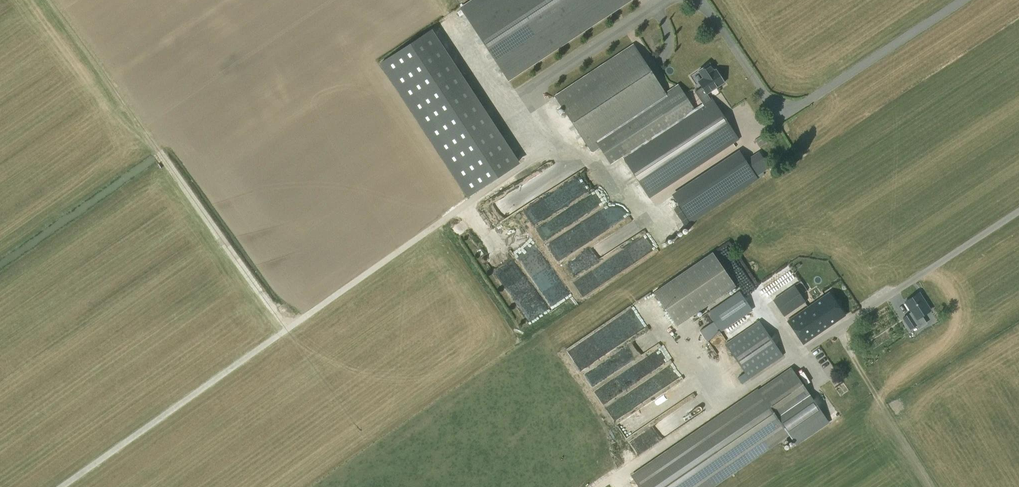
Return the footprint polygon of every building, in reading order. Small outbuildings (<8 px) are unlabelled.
[(463,9),(508,78),(627,0),(476,0),(463,9)] [(429,31),(381,62),(469,195),(516,164),(429,31)] [(712,97),(711,98),(703,103),(694,109),(684,94),(683,93),(682,92),(680,91),(679,91),(678,91),(676,90),(673,90),(671,90),(670,91),(668,91),(666,92),(635,45),(556,96),(589,147),(596,142),(611,164),(623,156),(650,198),(739,139),(712,97)] [(703,103),(711,98),(707,92),(715,86),(716,88),(725,82),(717,69),(715,70),(710,63),(699,70),(705,79),(700,82),(703,87),(695,91),(703,103)] [(756,141),(760,147),(767,142),(763,136),(756,141)] [(744,156),(739,150),(671,194),(691,223),(758,179),(757,176),(744,156)] [(586,238),(606,231),(601,215),(586,220),(589,227),(567,234),(568,238),(555,242),(559,255),(588,246),(586,238)] [(641,248),(645,251),(642,254),(644,256),(656,245),(647,235),(646,236),(650,241),(647,244),(646,243),(641,248)] [(677,325),(735,286),(712,252),(654,292),(677,325)] [(620,256),(575,281),(583,294),(630,268),(625,259),(622,261),(620,256)] [(557,279),(547,266),(537,274),(547,286),(557,279)] [(773,299),(784,316),(805,301),(794,285),(780,294),(773,299)] [(787,320),(803,343),(845,315),(829,292),(787,320)] [(714,321),(700,331),(707,341),(721,332),(720,331),(750,311),(737,293),(708,312),(714,321)] [(909,312),(910,313),(918,325),(919,327),(926,323),(922,315),(930,310),(920,294),(907,302),(912,310),(909,312)] [(635,304),(604,323),(604,352),(595,352),(595,360),(649,325),(635,304)] [(911,330),(918,325),(910,313),(902,317),(911,330)] [(725,344),(749,378),(783,355),(759,321),(725,344)] [(693,435),(632,477),(639,486),(711,486),(788,434),(795,443),(828,421),(791,367),(693,435)] [(616,419),(628,440),(635,436),(631,430),(668,410),(659,395),(616,419)]
